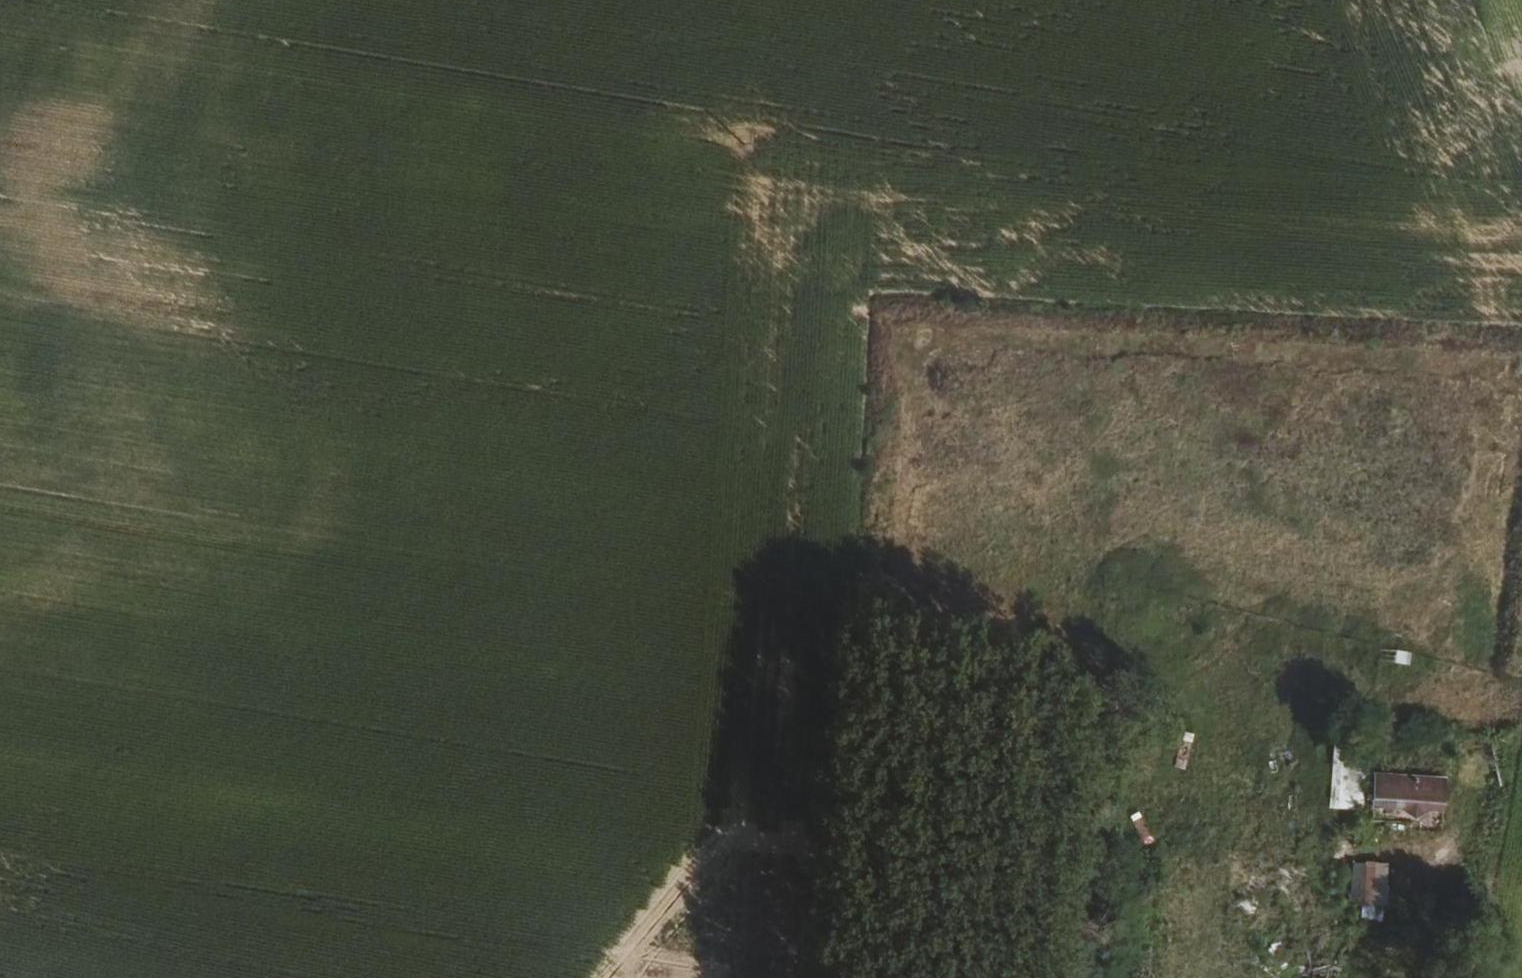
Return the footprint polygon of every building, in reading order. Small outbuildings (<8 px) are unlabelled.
[(1383,645),(1380,659),(1408,664),(1411,651),(1383,645)] [(1329,806),(1362,808),(1364,756),(1331,755),(1329,806)] [(1373,771),(1371,812),(1445,814),(1446,774),(1373,771)] [(1386,862),(1318,860),(1314,977),(1342,977),(1345,893),(1385,895),(1386,862)]
